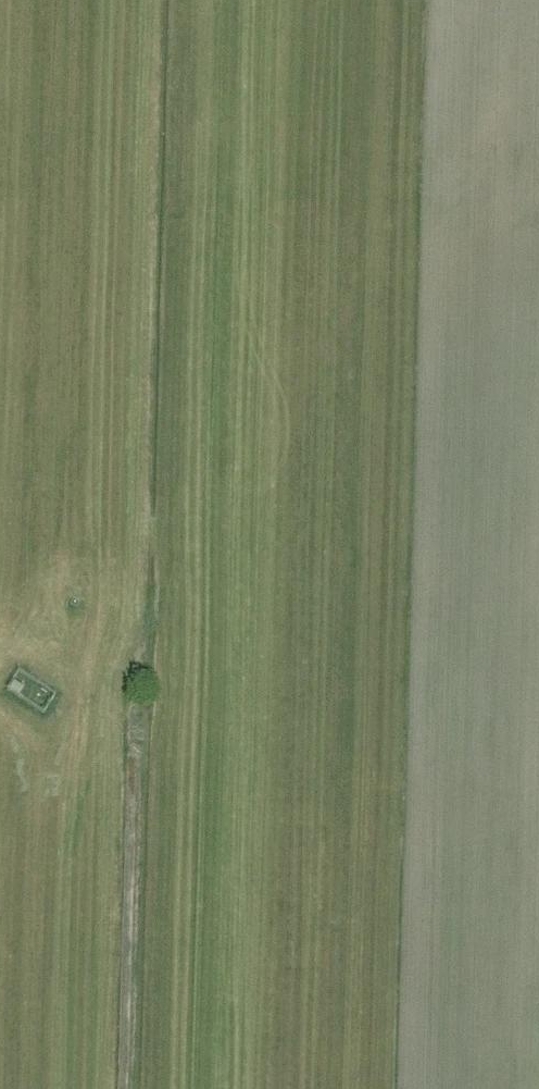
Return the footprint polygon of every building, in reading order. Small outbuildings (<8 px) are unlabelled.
[(23,688),(13,682),(8,689),(17,695),(23,688)]
